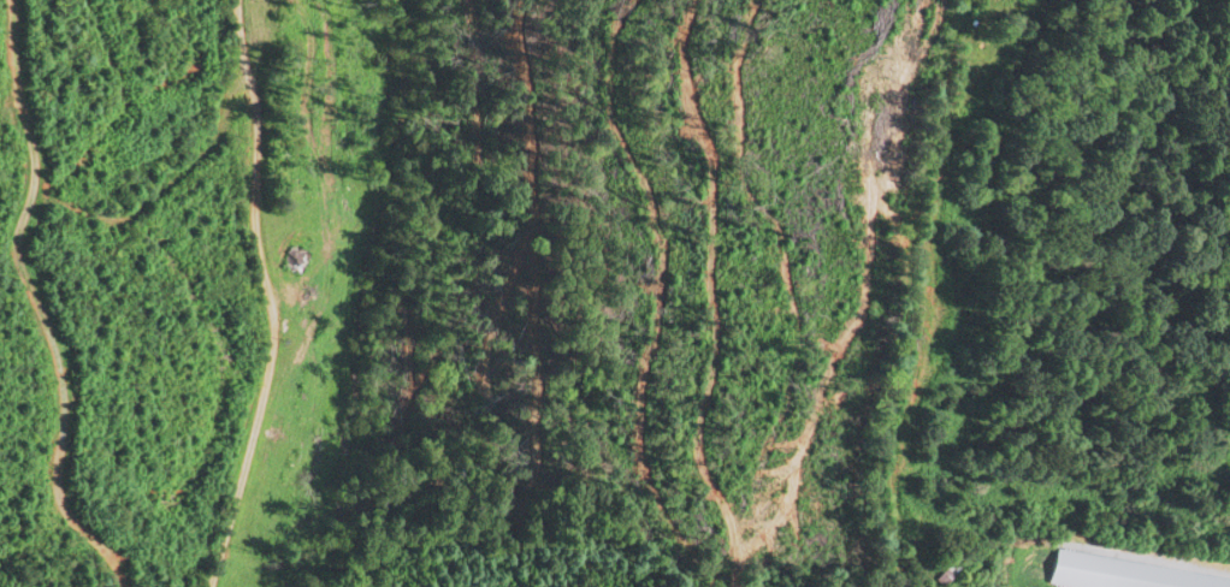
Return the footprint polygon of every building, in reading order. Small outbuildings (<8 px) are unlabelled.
[(951,566),(938,582),(945,586),(946,586),(958,571),(951,566)]
